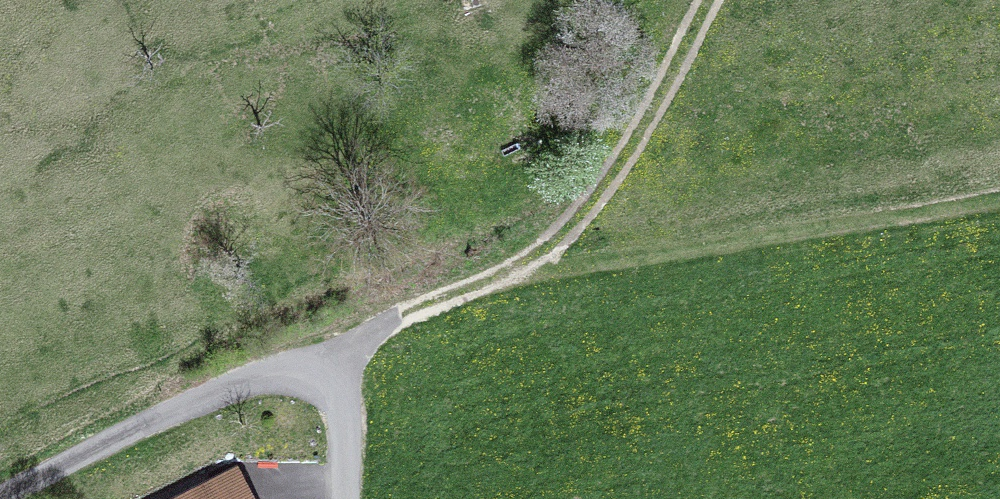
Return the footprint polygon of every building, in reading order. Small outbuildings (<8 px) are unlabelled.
[(196,498),(243,498),(234,481),(196,498)]
